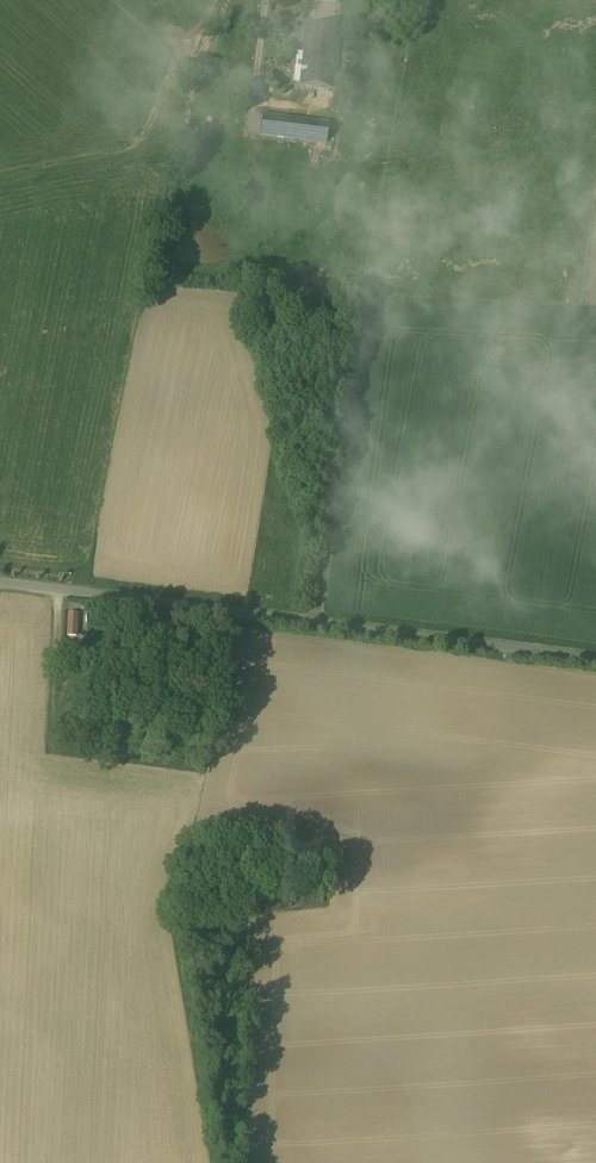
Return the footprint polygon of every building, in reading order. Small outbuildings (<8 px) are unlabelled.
[(338,30),(308,27),(305,55),(335,58),(338,30)] [(335,58),(305,55),(304,62),(301,85),(332,88),(335,58)] [(304,62),(296,61),(293,84),(301,85),(304,62)] [(336,127),(259,115),(256,135),(334,146),(336,127)] [(67,636),(77,637),(78,614),(67,614),(67,636)]
